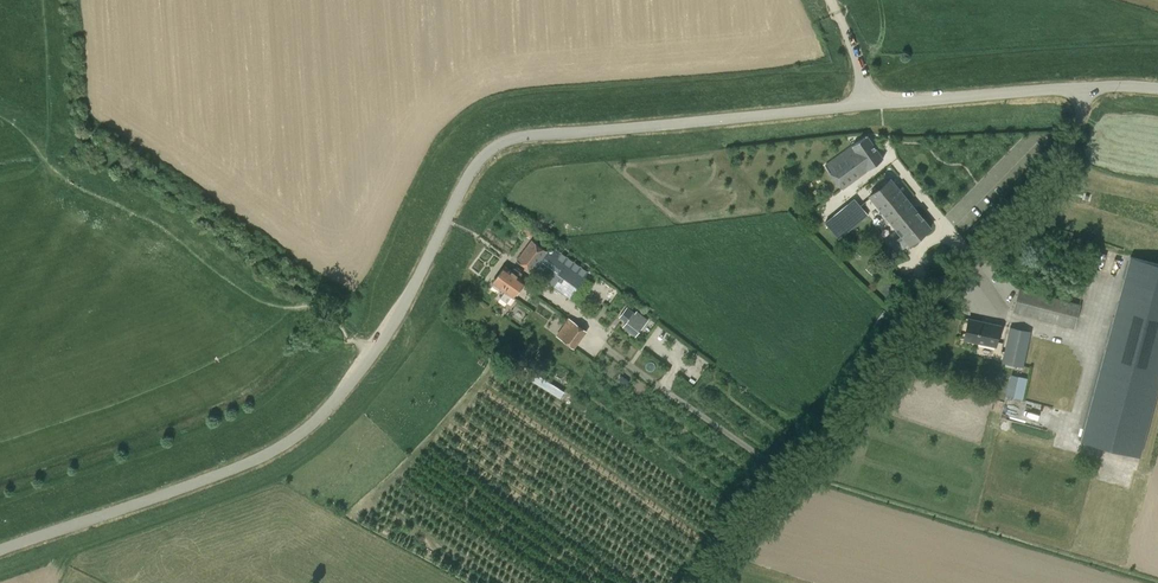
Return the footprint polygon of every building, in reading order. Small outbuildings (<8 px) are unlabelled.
[(865,135),(824,165),(842,189),(883,158),(865,135)] [(891,179),(870,196),(902,236),(897,240),(903,248),(908,244),(909,244),(930,228),(891,179)] [(855,198),(825,222),(838,239),(868,215),(855,198)] [(524,249),(517,260),(570,298),(585,277),(530,238),(523,248),(524,249)] [(1081,441),(1139,457),(1157,388),(1157,264),(1131,257),(1081,441)] [(494,282),(492,285),(499,290),(501,288),(505,290),(501,298),(506,302),(512,295),(513,296),(525,281),(519,277),(522,274),(514,268),(511,271),(505,266),(493,282),(494,282)] [(1019,287),(1013,311),(1074,328),(1080,304),(1019,287)] [(645,320),(633,311),(632,312),(626,308),(621,314),(628,319),(622,327),(633,335),(645,320)] [(877,319),(873,325),(879,329),(890,315),(884,310),(877,319)] [(968,317),(963,340),(997,347),(1002,325),(968,317)] [(569,318),(556,335),(574,349),(587,331),(569,318)] [(1009,327),(1002,363),(1023,367),(1031,331),(1009,327)] [(1014,396),(1024,399),(1029,376),(1019,374),(1014,396)] [(1016,416),(1026,418),(1027,411),(1017,409),(1016,416)]
